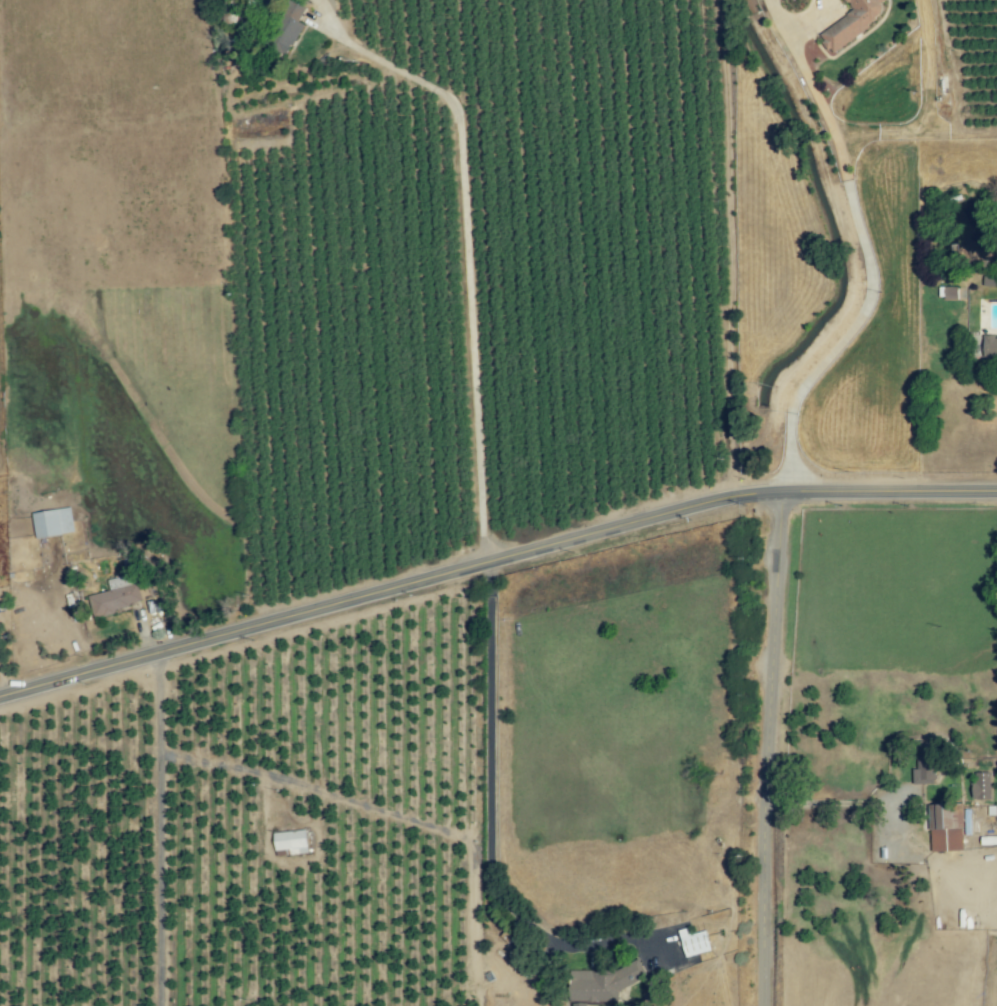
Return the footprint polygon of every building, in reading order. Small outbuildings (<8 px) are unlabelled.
[(880,4),(885,0),(849,0),(855,9),(818,35),(831,53),(887,14),(880,4)] [(305,25),(289,16),(271,47),(287,56),(305,25)] [(957,299),(957,288),(944,288),(944,299),(957,299)] [(996,357),(996,337),(983,337),(982,357),(996,357)] [(36,539),(74,532),(70,507),(32,513),(36,539)] [(93,615),(153,601),(148,580),(136,583),(134,573),(117,577),(119,587),(88,594),(93,615)] [(913,784),(935,783),(933,742),(916,743),(917,769),(912,769),(913,784)] [(972,799),(990,799),(989,772),(972,773),(972,799)] [(929,852),(963,851),(962,805),(928,805),(929,852)] [(290,855),(308,853),(305,830),(273,833),(275,851),(289,849),(290,855)] [(709,952),(706,931),(691,933),(691,928),(680,929),(683,956),(709,952)] [(587,1002),(603,1002),(605,1001),(618,1001),(618,990),(646,977),(639,961),(634,961),(613,970),(569,970),(569,991),(571,996),(571,1005),(587,1005),(587,1002)]
